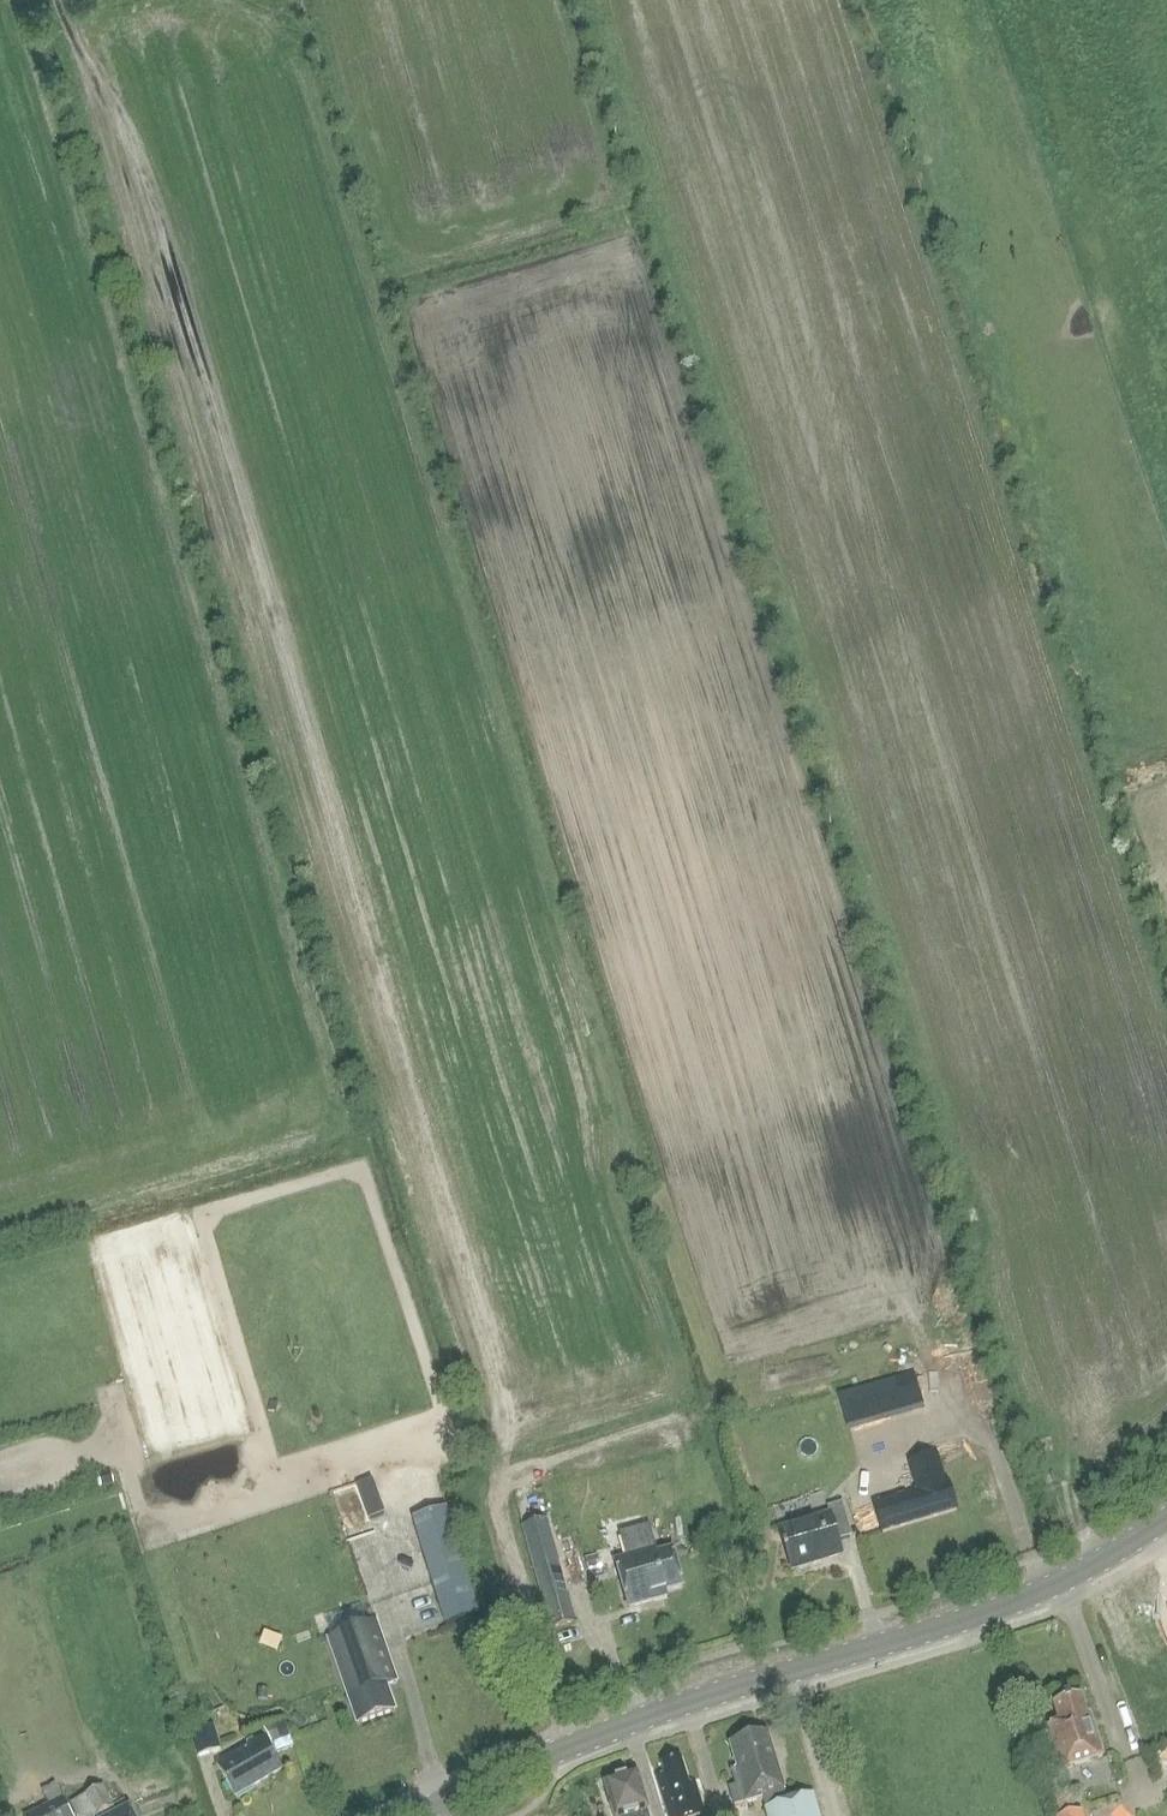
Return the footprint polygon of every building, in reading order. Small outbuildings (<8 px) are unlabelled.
[(902,1385),(845,1401),(852,1427),(929,1407),(923,1384),(903,1389),(902,1385)] [(862,1505),(871,1532),(944,1510),(927,1455),(900,1463),(908,1491),(862,1505)] [(852,1538),(842,1504),(827,1509),(830,1517),(779,1532),(790,1572),(843,1556),(839,1542),(852,1538)] [(412,1519),(439,1605),(446,1627),(480,1616),(446,1508),(412,1519)] [(629,1609),(655,1602),(654,1597),(683,1589),(673,1552),(657,1556),(655,1552),(616,1563),(629,1609)] [(552,1631),(574,1625),(565,1593),(542,1598),(552,1631)] [(393,1684),(396,1682),(374,1621),(326,1638),(348,1698),(352,1697),(362,1722),(401,1708),(393,1684)] [(1049,1728),(1062,1771),(1103,1759),(1090,1716),(1087,1717),(1081,1697),(1054,1706),(1059,1725),(1049,1728)] [(222,1749),(215,1725),(190,1733),(197,1757),(222,1749)] [(1050,1767),(1039,1729),(1023,1734),(1028,1751),(1033,1750),(1038,1770),(1050,1767)] [(745,1805),(762,1799),(767,1815),(817,1815),(812,1796),(788,1804),(784,1792),(784,1791),(767,1735),(729,1745),(736,1770),(732,1774),(736,1789),(729,1791),(735,1809),(745,1805)] [(216,1765),(235,1798),(283,1770),(264,1737),(216,1765)] [(661,1766),(664,1775),(656,1780),(667,1815),(698,1815),(704,1814),(697,1784),(690,1787),(681,1759),(661,1766)] [(613,1815),(647,1815),(637,1776),(605,1785),(613,1815)] [(129,1808),(115,1781),(70,1804),(77,1815),(133,1815),(129,1808)] [(56,1784),(42,1791),(48,1805),(26,1815),(73,1815),(56,1784)] [(1070,1788),(1052,1794),(1059,1815),(1084,1815),(1082,1811),(1078,1813),(1070,1788)]
